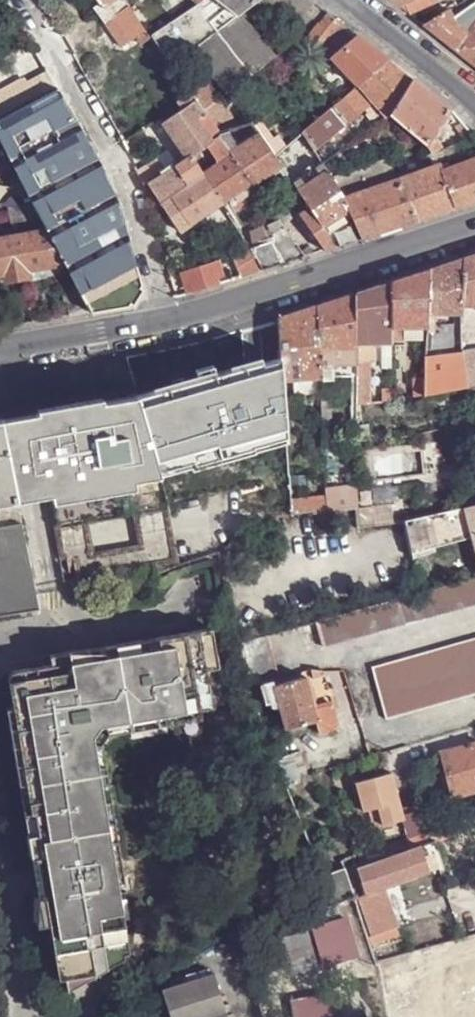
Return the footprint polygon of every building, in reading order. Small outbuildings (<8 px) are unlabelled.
[(120,45),(136,34),(145,28),(132,9),(128,3),(126,0),(110,0),(101,6),(96,10),(120,45)] [(171,64),(176,60),(193,48),(238,15),(257,0),(200,0),(174,17),(149,33),(150,35),(171,64)] [(226,93),(239,84),(242,81),(246,78),(252,73),(274,57),(276,56),(248,20),(265,7),(262,4),(267,0),(257,0),(238,15),(193,48),(226,93)] [(277,8),(283,1),(290,7),(303,16),(316,2),(313,0),(271,0),(277,8)] [(418,12),(442,1),(441,0),(419,0),(413,3),(414,7),(415,7),(418,12)] [(474,65),(474,0),(470,0),(427,27),(474,65)] [(283,1),(277,8),(283,15),(290,7),(283,1)] [(404,7),(413,15),(418,12),(415,7),(414,7),(413,3),(404,7)] [(149,33),(151,19),(141,4),(132,9),(145,28),(149,33)] [(151,19),(149,33),(174,17),(169,8),(151,19)] [(341,23),(328,12),(307,39),(320,50),(324,44),(341,23)] [(341,23),(324,44),(334,55),(358,35),(341,23)] [(150,35),(149,33),(145,28),(136,34),(142,41),(150,35)] [(358,86),(389,59),(358,35),(334,55),(333,56),(355,82),(358,86)] [(280,64),(274,57),(252,73),(259,81),(280,64)] [(413,79),(389,59),(358,86),(365,94),(385,117),(390,113),(413,79)] [(180,66),(176,60),(171,64),(174,70),(180,66)] [(46,68),(20,82),(31,104),(59,90),(46,68)] [(413,79),(390,113),(425,144),(429,138),(450,108),(433,94),(413,79)] [(315,94),(329,110),(340,101),(326,85),(315,94)] [(365,94),(358,86),(354,89),(361,98),(365,94)] [(329,110),(302,133),(313,149),(367,105),(361,98),(354,89),(353,90),(340,101),(329,110)] [(92,313),(112,309),(129,306),(142,285),(120,206),(96,155),(59,90),(31,104),(0,120),(0,134),(20,173),(31,194),(35,203),(41,214),(48,229),(67,264),(70,270),(75,281),(92,313)] [(191,93),(175,103),(180,108),(187,104),(194,99),(191,93)] [(194,99),(187,104),(212,139),(220,135),(218,133),(232,128),(238,126),(220,98),(203,110),(194,99)] [(162,121),(188,157),(190,156),(206,144),(212,139),(187,104),(180,108),(162,121)] [(230,149),(241,142),(232,128),(218,133),(220,135),(230,149)] [(241,142),(230,149),(251,181),(253,182),(280,164),(274,154),(268,146),(258,131),(241,142)] [(284,147),(274,154),(280,164),(292,181),(321,162),(313,149),(302,133),(284,147)] [(212,139),(206,144),(212,153),(217,161),(202,172),(203,174),(222,201),(247,184),(251,181),(230,149),(220,135),(212,139)] [(278,138),(268,146),(274,154),(284,147),(278,138)] [(444,149),(433,154),(434,155),(439,162),(461,155),(456,144),(455,142),(444,149)] [(217,161),(212,153),(196,164),(202,172),(217,161)] [(161,203),(203,174),(202,172),(196,164),(190,156),(188,157),(177,165),(177,164),(163,174),(167,180),(153,190),(161,203)] [(441,168),(455,208),(474,202),(474,157),(441,168)] [(157,158),(146,166),(153,176),(164,169),(157,158)] [(336,185),(391,166),(388,158),(387,158),(373,163),(372,163),(331,178),(336,185)] [(292,181),(298,190),(326,170),(321,162),(292,181)] [(398,180),(418,220),(442,212),(455,208),(441,168),(439,162),(398,179),(398,180)] [(153,176),(146,166),(138,172),(143,183),(153,176)] [(395,174),(391,166),(336,185),(344,197),(393,182),(391,176),(395,174)] [(298,190),(310,207),(323,226),(349,211),(344,197),(336,185),(331,178),(326,170),(298,190)] [(31,194),(20,173),(12,177),(23,196),(31,194)] [(163,174),(149,184),(153,190),(167,180),(163,174)] [(203,174),(161,203),(180,230),(222,201),(203,174)] [(393,182),(344,197),(349,211),(362,238),(396,227),(418,220),(398,180),(393,182)] [(280,200),(270,207),(271,208),(278,219),(281,223),(292,216),(280,200)] [(9,208),(11,219),(41,214),(35,203),(9,208)] [(299,216),(324,250),(336,246),(323,226),(310,207),(299,216)] [(266,211),(273,221),(278,219),(271,208),(266,211)] [(362,238),(349,211),(323,226),(336,246),(349,242),(362,238)] [(255,256),(263,270),(283,263),(304,257),(300,251),(281,223),(278,219),(273,221),(266,224),(271,236),(266,238),(251,245),(248,246),(255,256)] [(249,231),(251,245),(266,238),(261,226),(249,231)] [(3,276),(28,271),(67,264),(48,229),(0,238),(0,276),(3,276)] [(462,305),(474,304),(474,255),(464,258),(462,305)] [(237,268),(241,278),(263,270),(255,256),(237,268)] [(429,270),(428,314),(435,313),(462,314),(462,305),(464,258),(429,270)] [(219,284),(212,262),(179,273),(182,280),(191,277),(195,292),(219,284)] [(70,270),(67,264),(28,271),(29,276),(25,276),(25,278),(70,270)] [(429,270),(389,282),(390,326),(428,326),(428,314),(429,270)] [(29,276),(28,271),(3,276),(4,280),(12,278),(22,277),(25,276),(29,276)] [(191,277),(182,280),(187,295),(195,292),(191,277)] [(66,292),(69,317),(92,313),(75,281),(72,282),(74,288),(66,292)] [(389,282),(356,293),(356,343),(367,343),(374,342),(381,343),(390,342),(390,329),(390,326),(389,282)] [(356,293),(317,306),(319,349),(356,347),(356,343),(356,293)] [(308,309),(278,319),(281,359),(282,380),(294,379),(321,377),(320,365),(319,349),(311,349),(310,349),(308,309)] [(435,332),(435,313),(428,314),(428,326),(427,332),(435,332)] [(403,342),(404,329),(390,329),(390,342),(403,342)] [(390,342),(381,343),(382,370),(391,370),(390,342)] [(357,406),(369,404),(370,364),(369,362),(367,343),(356,343),(356,347),(356,364),(357,406)] [(356,364),(356,347),(319,349),(320,365),(327,365),(356,364)] [(465,387),(474,385),(474,350),(462,352),(465,387)] [(465,387),(462,352),(426,358),(426,378),(425,394),(425,395),(465,387)] [(281,359),(138,395),(4,417),(3,418),(19,501),(50,493),(56,528),(91,523),(135,514),(172,508),(171,503),(161,471),(287,439),(282,380),(281,359)] [(332,398),(331,370),(327,370),(327,365),(320,365),(321,377),(321,388),(322,398),(332,398)] [(321,388),(321,377),(294,379),(294,390),(321,388)] [(425,394),(426,378),(414,380),(415,396),(425,394)] [(18,499),(3,421),(2,418),(0,419),(0,502),(18,499)] [(357,508),(357,493),(326,497),(327,511),(357,508)] [(327,511),(326,497),(291,501),(291,510),(292,515),(327,511)] [(465,508),(472,538),(474,549),(474,505),(465,508)] [(172,508),(135,514),(141,544),(176,539),(172,508)] [(465,508),(405,521),(412,554),(472,538),(465,508)] [(393,510),(374,513),(376,525),(395,523),(393,510)] [(65,583),(97,553),(91,523),(56,528),(65,583)] [(23,525),(0,530),(0,617),(39,612),(23,525)] [(180,560),(176,539),(141,544),(99,552),(97,553),(65,583),(180,562),(180,560)] [(326,648),(474,605),(474,578),(421,593),(318,622),(326,648)] [(227,703),(214,627),(52,654),(53,664),(15,670),(13,672),(11,674),(10,678),(15,705),(8,707),(40,898),(39,925),(51,922),(60,975),(61,976),(62,977),(63,977),(67,977),(69,989),(127,957),(126,953),(131,951),(120,882),(126,882),(103,740),(109,731),(160,723),(174,721),(175,730),(191,728),(199,716),(203,716),(202,707),(227,703)] [(250,686),(279,679),(268,635),(241,642),(243,649),(243,651),(243,652),(241,653),(239,659),(250,686)] [(372,666),(387,718),(474,696),(474,637),(372,666)] [(324,673),(306,677),(317,721),(335,717),(324,673)] [(306,677),(274,685),(277,701),(284,729),(317,721),(306,677)] [(277,701),(274,685),(262,688),(266,704),(277,701)] [(317,721),(319,731),(337,726),(335,717),(317,721)] [(442,752),(442,754),(447,769),(455,797),(474,791),(474,743),(442,752)] [(439,771),(447,769),(442,754),(434,755),(439,771)] [(404,818),(391,775),(357,785),(364,813),(373,810),(379,808),(384,824),(404,818)] [(373,810),(377,826),(384,824),(379,808),(373,810)] [(460,814),(463,821),(474,816),(474,808),(460,814)] [(474,871),(474,819),(433,833),(431,833),(433,842),(439,858),(443,857),(447,866),(451,879),(474,871)] [(433,842),(431,833),(423,835),(426,844),(433,842)] [(431,871),(441,867),(439,858),(433,842),(426,844),(424,845),(431,871)] [(382,888),(431,871),(424,845),(360,868),(367,893),(382,888)] [(346,867),(322,876),(331,903),(332,904),(355,895),(346,867)] [(400,941),(382,888),(367,893),(356,897),(362,917),(374,950),(400,941)] [(345,914),(315,924),(327,963),(357,953),(345,914)] [(213,966),(163,982),(175,1016),(188,1016),(225,1005),(213,966)] [(295,1000),(298,1016),(344,1016),(339,991),(295,1000)] [(225,1005),(188,1016),(229,1016),(225,1005)]
